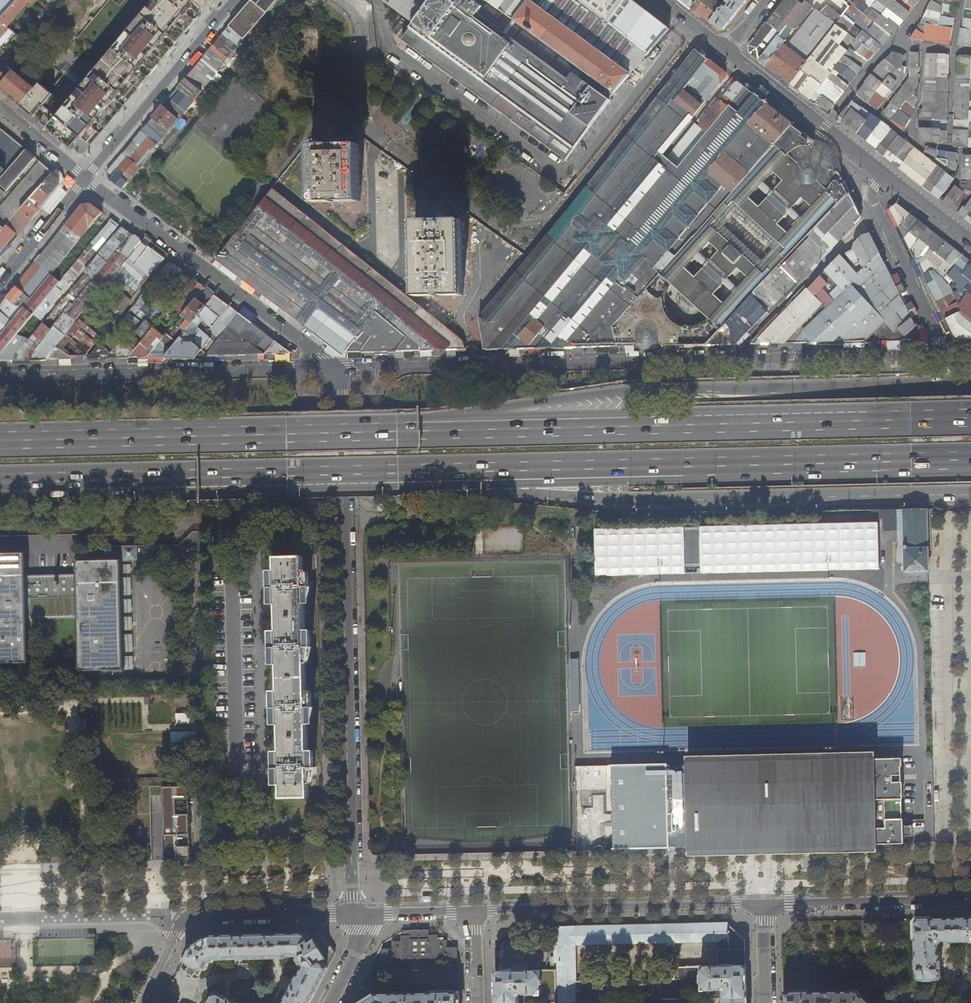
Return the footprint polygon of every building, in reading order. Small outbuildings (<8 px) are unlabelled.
[(7,26),(28,2),(31,5),(36,0),(17,0),(9,9),(0,19),(0,21),(7,26)] [(9,9),(17,0),(0,0),(0,19),(9,9)] [(138,89),(146,79),(146,76),(149,76),(151,73),(151,70),(154,70),(170,51),(170,48),(173,47),(175,45),(174,42),(178,41),(192,24),(192,21),(187,18),(194,9),(192,8),(198,0),(156,0),(138,21),(136,19),(126,31),(128,33),(119,44),(121,46),(117,52),(115,49),(95,72),(98,74),(93,80),(91,78),(71,101),(73,103),(69,108),(67,106),(50,127),(66,141),(74,132),(84,140),(87,143),(97,131),(91,126),(119,92),(125,97),(134,86),(138,89)] [(268,12),(253,0),(240,15),(230,27),(245,40),(268,12)] [(253,0),(268,12),(278,0),(253,0)] [(613,95),(598,83),(559,54),(516,23),(485,0),(393,0),(389,5),(414,23),(402,40),(566,160),(588,130),(610,101),(609,100),(613,95)] [(516,23),(559,54),(598,83),(613,95),(629,76),(584,42),(539,9),(546,0),(485,0),(516,23)] [(629,76),(642,61),(648,55),(602,19),(579,0),(546,0),(539,9),(584,42),(629,76)] [(602,19),(648,55),(671,30),(632,0),(579,0),(602,19)] [(692,9),(699,0),(681,0),(692,9)] [(692,9),(710,22),(728,0),(699,0),(692,9)] [(728,0),(710,22),(720,30),(724,30),(748,0),(728,0)] [(746,50),(791,85),(842,17),(830,7),(823,15),(820,13),(822,11),(818,7),(816,9),(817,10),(787,47),(784,45),(794,31),(792,29),(797,29),(813,7),(804,0),(786,0),(746,50)] [(850,7),(842,17),(791,85),(827,113),(881,43),(884,45),(918,0),(855,0),(850,7)] [(914,30),(908,38),(933,42),(950,44),(957,4),(959,0),(931,0),(927,8),(920,22),(914,30)] [(957,45),(970,47),(970,0),(965,0),(957,45)] [(18,35),(7,26),(0,21),(0,48),(4,51),(18,35)] [(245,40),(230,27),(219,40),(214,45),(230,58),(245,40)] [(220,70),(230,58),(214,45),(204,57),(220,70)] [(479,346),(485,350),(596,348),(695,236),(793,124),(765,103),(745,87),(728,107),(720,116),(706,133),(700,141),(678,167),(667,158),(663,154),(707,101),(701,96),(695,91),(521,294),(710,60),(696,49),(479,318),(482,337),(485,339),(483,342),(479,346)] [(890,51),(873,69),(856,94),(876,109),(908,66),(903,66),(904,56),(901,52),(890,51)] [(910,51),(908,77),(881,111),(906,128),(918,97),(919,51),(910,51)] [(918,119),(918,128),(916,129),(923,142),(940,143),(946,138),(950,53),(925,53),(922,110),(919,110),(918,119)] [(956,55),(955,144),(970,145),(970,55),(956,55)] [(220,70),(204,57),(187,77),(186,78),(202,92),(220,70)] [(705,91),(701,96),(707,101),(726,77),(725,72),(710,60),(521,294),(695,91),(699,87),(705,91)] [(0,76),(0,89),(9,97),(10,98),(25,82),(7,67),(0,76)] [(194,101),(202,92),(186,78),(178,88),(194,101)] [(743,86),(733,78),(717,98),(728,107),(745,87),(743,86)] [(25,82),(10,98),(20,106),(34,90),(25,82)] [(34,90),(20,106),(39,122),(59,100),(39,83),(34,90)] [(179,119),(194,101),(178,88),(170,98),(163,106),(179,119)] [(728,107),(717,98),(711,104),(695,124),(706,133),(720,116),(728,107)] [(851,101),(836,120),(939,199),(954,178),(900,135),(851,101)] [(171,130),(179,119),(163,106),(153,118),(161,124),(161,123),(170,131),(171,130)] [(158,145),(170,131),(161,123),(161,124),(153,118),(148,124),(142,131),(149,136),(158,145)] [(814,231),(850,194),(833,160),(827,150),(793,124),(695,236),(596,348),(705,345),(721,328),(744,304),(814,231)] [(706,133),(695,124),(681,141),(667,158),(678,167),(700,141),(706,133)] [(135,140),(133,141),(126,150),(125,151),(142,165),(158,145),(149,136),(142,131),(143,132),(136,141),(135,140)] [(314,141),(313,146),(312,146),(312,203),(360,202),(359,145),(319,146),(319,141),(314,141)] [(958,153),(927,148),(924,151),(946,165),(956,170),(958,153)] [(35,158),(26,150),(6,174),(0,180),(0,199),(35,158)] [(123,153),(140,167),(142,165),(125,151),(123,153)] [(140,167),(123,153),(120,158),(111,168),(116,173),(117,173),(128,182),(140,167)] [(942,202),(970,224),(970,155),(962,155),(962,169),(959,169),(958,178),(962,179),(961,179),(961,188),(955,184),(942,202)] [(8,225),(13,218),(53,173),(39,161),(0,207),(0,218),(3,221),(8,225)] [(122,189),(128,182),(117,173),(116,173),(111,168),(108,172),(109,180),(122,189)] [(8,225),(7,226),(16,233),(18,235),(19,236),(59,186),(58,177),(53,173),(13,218),(8,225)] [(242,226),(230,241),(231,241),(216,260),(342,354),(465,351),(462,344),(273,189),(259,205),(256,209),(242,226)] [(832,248),(862,218),(850,194),(814,231),(830,247),(832,248)] [(82,204),(36,262),(52,274),(102,212),(90,203),(82,204)] [(256,209),(259,205),(257,204),(229,240),(230,241),(242,226),(256,209)] [(890,209),(923,274),(932,269),(944,280),(963,256),(897,204),(890,209)] [(23,323),(26,325),(30,319),(58,285),(61,281),(78,260),(84,252),(111,219),(110,218),(102,212),(52,274),(50,277),(31,299),(25,307),(21,311),(8,327),(15,333),(23,323)] [(461,296),(464,218),(421,216),(418,295),(461,296)] [(90,259),(119,224),(111,219),(84,252),(78,260),(63,280),(70,286),(90,259)] [(16,233),(7,226),(6,227),(5,228),(0,234),(0,253),(16,233)] [(44,325),(42,324),(31,337),(28,340),(12,360),(28,360),(59,322),(75,302),(118,250),(131,233),(121,226),(84,271),(86,273),(62,303),(44,325)] [(744,304),(760,320),(830,247),(814,231),(744,304)] [(141,241),(131,233),(118,250),(120,251),(127,257),(141,241)] [(840,257),(755,344),(770,344),(793,343),(851,284),(850,283),(880,253),(869,233),(862,235),(855,242),(854,248),(840,257)] [(117,303),(114,307),(121,313),(122,313),(137,293),(121,280),(125,276),(129,280),(133,275),(142,284),(165,259),(158,254),(149,247),(141,241),(128,258),(122,266),(121,265),(108,281),(124,294),(117,303)] [(169,255),(152,243),(149,247),(158,254),(165,259),(169,255)] [(851,284),(793,343),(818,343),(870,341),(923,340),(880,253),(850,283),(851,284)] [(963,256),(944,280),(932,269),(923,274),(955,339),(970,339),(970,262),(963,256)] [(33,265),(16,286),(24,293),(31,299),(50,277),(52,274),(36,262),(33,265)] [(173,280),(181,271),(180,270),(169,262),(154,281),(165,290),(175,298),(183,288),(173,280)] [(176,280),(186,288),(193,280),(182,272),(176,280)] [(137,293),(142,284),(133,275),(129,280),(125,276),(121,280),(137,293)] [(176,312),(181,316),(196,298),(204,288),(193,280),(186,288),(156,324),(162,329),(166,324),(168,326),(173,320),(171,318),(176,312)] [(61,281),(58,285),(30,319),(26,325),(11,342),(8,346),(0,356),(0,360),(7,360),(12,360),(28,340),(25,337),(39,320),(40,321),(62,294),(64,296),(71,288),(61,281)] [(105,299),(108,296),(114,289),(106,283),(98,293),(105,299)] [(16,287),(7,298),(21,311),(25,307),(31,299),(24,293),(16,286),(16,287)] [(149,288),(144,294),(147,296),(152,290),(149,288)] [(198,300),(196,298),(181,316),(164,336),(161,340),(148,356),(147,357),(164,357),(215,296),(206,290),(198,300)] [(134,305),(147,316),(154,322),(172,300),(164,294),(157,302),(153,299),(149,304),(153,307),(151,309),(143,302),(145,299),(142,296),(134,305)] [(108,296),(105,299),(114,307),(117,303),(108,296)] [(238,314),(215,296),(164,357),(179,357),(204,356),(238,314)] [(7,298),(0,307),(0,332),(3,334),(5,331),(8,327),(21,311),(7,298)] [(80,306),(75,302),(59,322),(28,360),(43,359),(44,359),(58,342),(75,321),(70,318),(80,306)] [(737,344),(760,320),(744,304),(721,328),(737,344)] [(130,313),(124,321),(131,326),(137,319),(130,313)] [(248,342),(258,328),(238,314),(204,356),(266,355),(266,354),(264,353),(264,354),(248,342)] [(101,337),(78,317),(75,321),(58,342),(44,359),(83,359),(101,337)] [(120,322),(89,358),(129,358),(135,350),(150,332),(154,327),(145,321),(136,332),(131,337),(122,330),(125,326),(120,322)] [(140,350),(144,353),(157,338),(161,340),(164,336),(154,327),(150,332),(135,350),(138,353),(140,350)] [(264,353),(266,354),(291,353),(258,328),(248,342),(264,354),(264,353)] [(737,344),(721,328),(705,345),(731,345),(737,345),(737,344)] [(5,331),(3,334),(0,338),(0,356),(8,346),(11,342),(4,337),(7,333),(5,331)] [(157,338),(144,353),(148,356),(161,340),(157,338)] [(876,530),(698,533),(699,575),(819,572),(819,569),(877,568),(876,530)] [(691,536),(603,535),(603,574),(691,574),(691,536)] [(106,546),(106,560),(119,560),(122,560),(122,562),(137,562),(137,546),(122,546),(106,546)] [(106,560),(77,561),(77,574),(24,575),(24,552),(0,553),(0,664),(27,663),(25,619),(78,618),(79,672),(122,671),(119,560),(106,560)] [(275,557),(281,799),(309,798),(303,557),(275,557)] [(196,722),(195,713),(178,714),(178,723),(196,722)] [(869,759),(869,761),(870,800),(901,799),(901,758),(869,759)] [(681,767),(682,849),(701,849),(733,848),(768,847),(805,846),(833,846),(860,845),(872,845),(871,819),(870,800),(869,761),(681,765),(681,767)] [(682,849),(681,767),(666,767),(665,764),(575,766),(577,851),(588,851),(622,850),(667,849),(682,849)] [(176,859),(189,858),(188,814),(176,814),(175,801),(188,801),(188,786),(175,786),(175,778),(138,779),(138,814),(151,813),(151,796),(163,796),(164,847),(176,847),(176,859)] [(871,819),(872,845),(888,844),(903,844),(902,819),(871,819)] [(194,842),(195,855),(204,855),(204,842),(194,842)] [(934,918),(914,919),(915,980),(940,980),(939,952),(937,952),(937,945),(941,940),(946,940),(946,941),(970,941),(970,917),(934,918)] [(685,924),(685,942),(727,941),(727,951),(731,950),(732,965),(746,965),(746,958),(746,940),(727,923),(707,924),(685,924)] [(575,945),(685,942),(685,924),(657,925),(590,926),(554,927),(555,970),(556,994),(556,1002),(576,1002),(576,981),(575,945)] [(381,950),(382,964),(458,962),(457,947),(456,946),(447,946),(447,940),(437,940),(437,935),(433,935),(428,935),(428,930),(409,930),(409,936),(405,936),(401,936),(401,942),(390,942),(390,948),(384,948),(384,950),(381,950)] [(335,954),(322,932),(210,935),(189,948),(183,959),(190,963),(189,966),(196,970),(197,967),(204,970),(209,962),(215,958),(286,956),(288,955),(295,954),(303,967),(300,973),(297,975),(282,1002),(310,1002),(335,954)] [(9,962),(8,945),(0,946),(0,962),(9,962)] [(732,965),(686,967),(686,991),(712,990),(712,989),(720,989),(723,992),(723,998),(722,998),(722,1002),(747,1002),(747,997),(746,972),(746,965),(732,965)] [(686,967),(678,967),(674,967),(674,979),(606,981),(606,1001),(686,999),(686,991),(686,967)] [(556,994),(555,970),(521,971),(521,970),(519,968),(515,968),(513,969),(513,971),(495,971),(496,997),(496,1002),(520,1002),(518,1002),(518,996),(521,993),(528,993),(528,995),(556,994)] [(601,980),(576,981),(576,1002),(602,1002),(601,980)] [(458,992),(375,994),(360,986),(352,1002),(459,1002),(458,992)] [(857,991),(783,992),(784,1002),(870,1002),(857,991)] [(239,1002),(238,1001),(234,999),(232,999),(232,1000),(217,993),(213,995),(208,1002),(239,1002)]
